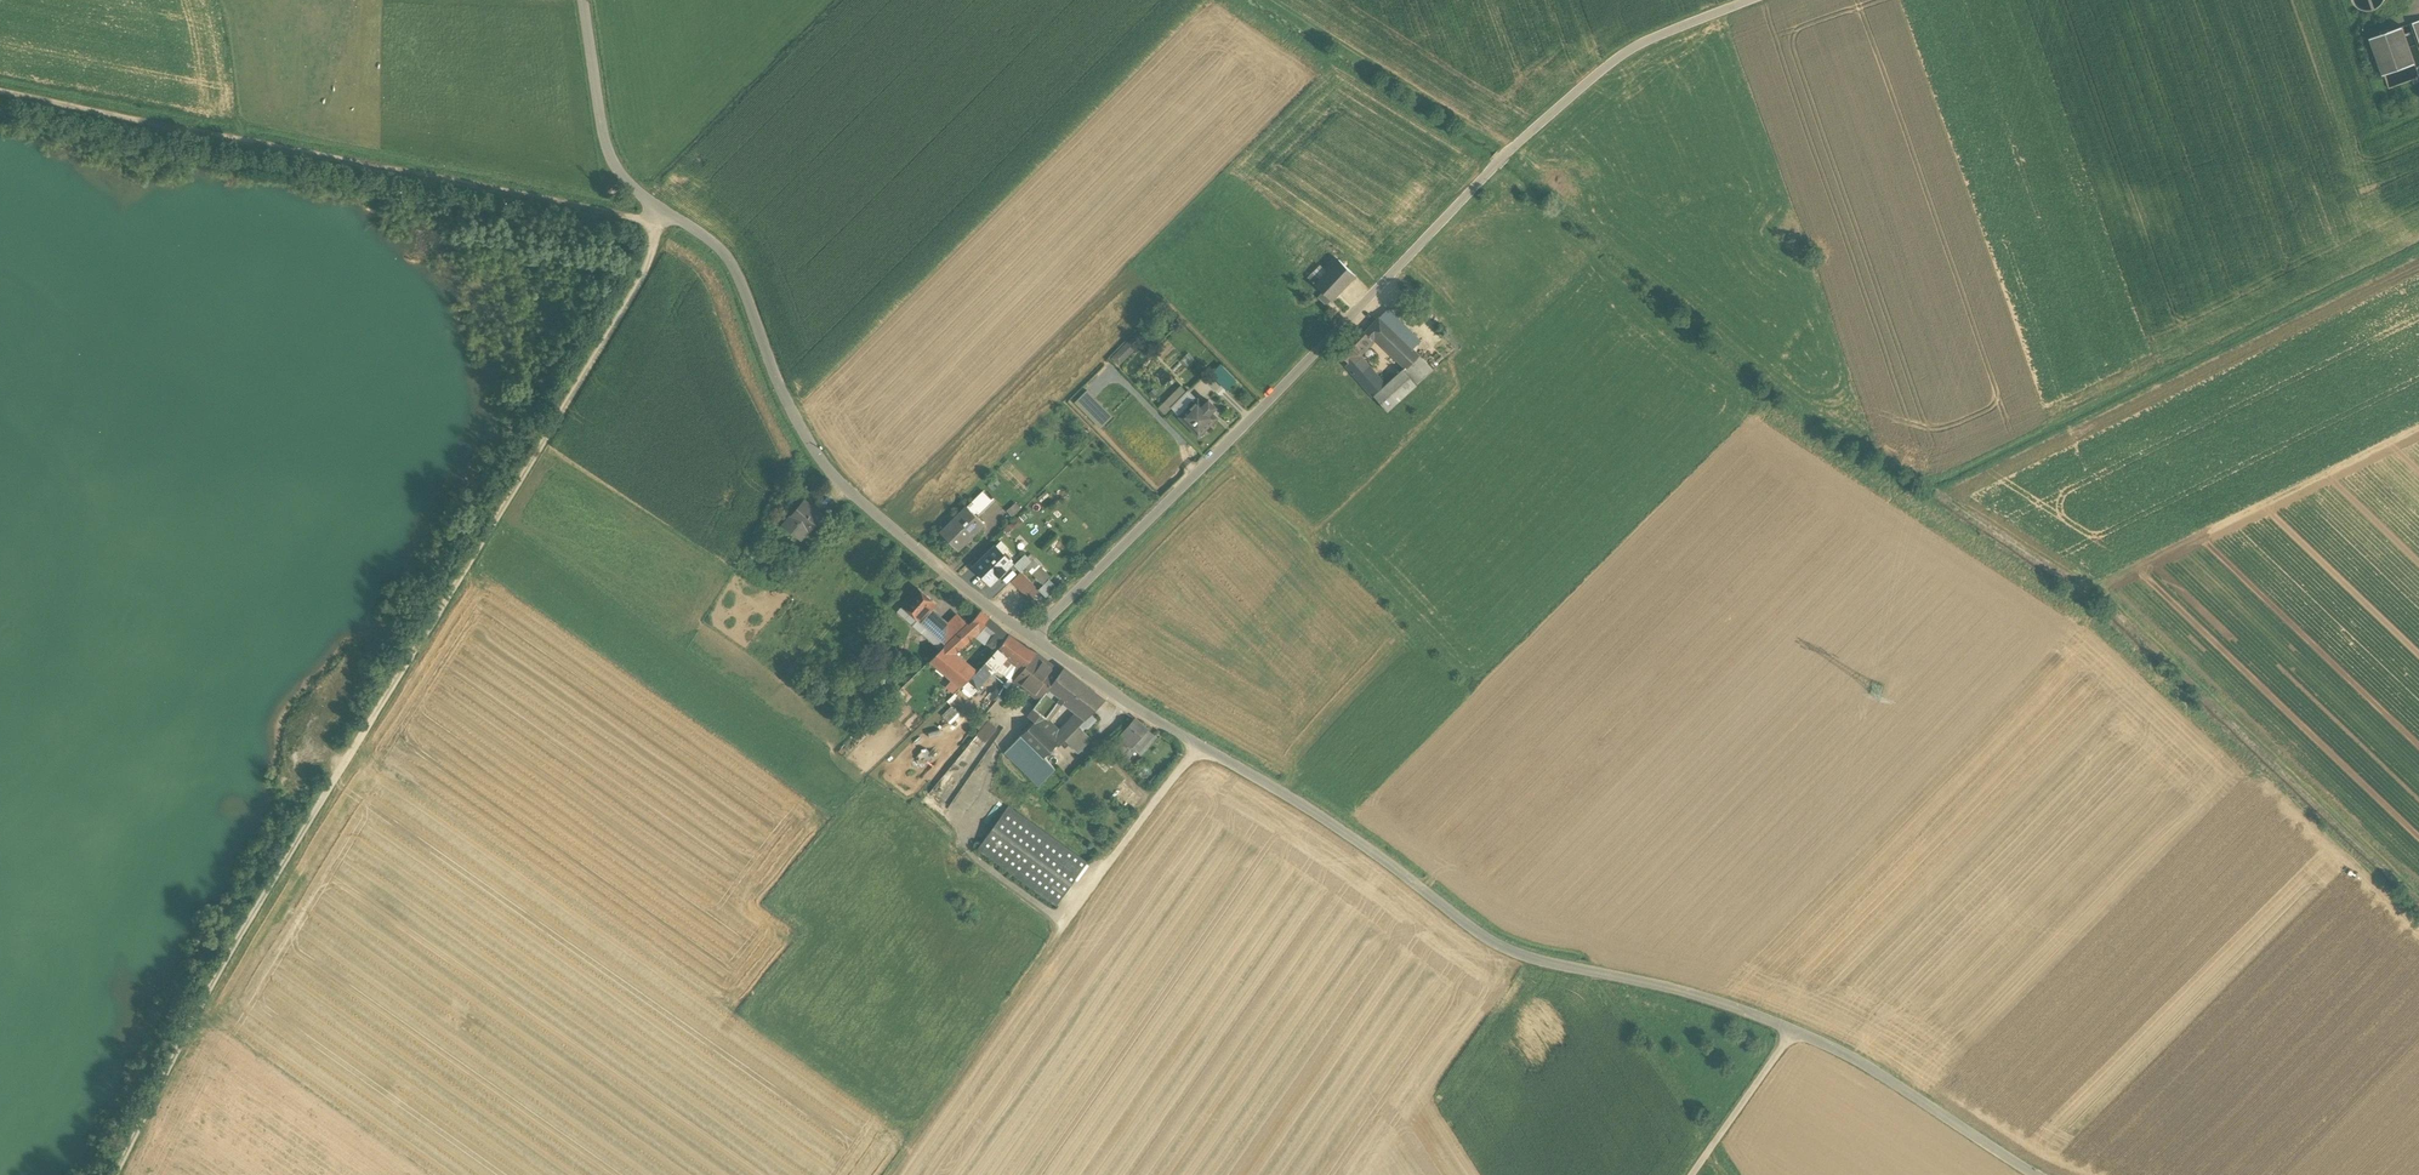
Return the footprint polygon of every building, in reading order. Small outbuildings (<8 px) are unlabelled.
[(2370,37),(2390,91),(2418,80),(2418,71),(2403,25),(2370,37)] [(1339,259),(1320,279),(1313,272),(1308,277),(1323,292),(1332,300),(1356,275),(1339,259)] [(1332,300),(1323,292),(1318,297),(1327,306),(1332,300)] [(1401,337),(1381,317),(1366,333),(1373,339),(1375,337),(1385,347),(1401,337)] [(1359,326),(1337,350),(1350,362),(1356,356),(1373,339),(1366,333),(1359,326)] [(1135,334),(1111,356),(1120,365),(1143,343),(1135,334)] [(1401,337),(1385,347),(1405,367),(1413,360),(1419,355),(1401,337)] [(1383,387),(1356,356),(1350,362),(1347,364),(1374,395),(1383,387)] [(1405,367),(1403,369),(1417,385),(1427,376),(1413,360),(1405,367)] [(1221,367),(1213,376),(1222,384),(1230,375),(1221,367)] [(1417,385),(1403,369),(1383,387),(1374,395),(1388,411),(1417,385)] [(1182,386),(1166,402),(1172,408),(1188,393),(1182,386)] [(1188,393),(1172,408),(1181,417),(1198,400),(1190,391),(1188,393)] [(1204,406),(1198,400),(1181,417),(1199,435),(1216,418),(1204,406)] [(1217,408),(1209,400),(1204,406),(1211,413),(1217,408)] [(1166,402),(1160,408),(1166,414),(1172,408),(1166,402)] [(994,502),(983,491),(973,502),(983,513),(994,502)] [(805,499),(783,525),(801,540),(808,531),(810,532),(824,515),(805,499)] [(983,513),(973,502),(968,507),(978,518),(983,513)] [(967,507),(941,533),(958,550),(985,524),(978,518),(968,507),(967,507)] [(996,546),(974,567),(992,584),(1013,563),(996,546)] [(1025,555),(1014,565),(1021,572),(1032,561),(1025,555)] [(1040,591),(1021,572),(1012,582),(1030,600),(1040,591)] [(935,603),(918,588),(903,605),(920,620),(935,603)] [(1052,591),(1046,597),(1052,602),(1058,596),(1052,591)] [(981,612),(970,625),(977,632),(983,638),(985,636),(991,641),(1001,628),(981,612)] [(949,627),(936,615),(927,626),(940,638),(941,636),(948,629),(949,627)] [(968,624),(946,646),(954,653),(977,632),(970,625),(968,624)] [(1001,628),(991,641),(999,648),(1009,634),(1001,628)] [(948,629),(941,636),(947,641),(953,634),(948,629)] [(1009,634),(999,648),(1008,655),(1014,660),(1025,645),(1009,634)] [(1025,645),(1014,660),(1021,665),(1032,650),(1025,645)] [(954,653),(946,646),(931,660),(962,687),(976,673),(954,653)] [(999,648),(983,666),(992,674),(1008,655),(999,648)] [(1021,665),(1012,676),(1015,679),(1017,677),(1025,668),(1037,654),(1037,653),(1032,650),(1021,665)] [(1025,668),(1017,677),(1024,683),(1038,664),(1042,658),(1037,654),(1025,668)] [(1038,664),(1024,683),(1033,689),(1030,692),(1040,700),(1044,695),(1061,673),(1042,658),(1038,664)] [(972,695),(992,674),(983,666),(976,673),(962,687),(972,695)] [(1080,681),(1064,669),(1061,673),(1044,695),(1057,704),(1064,695),(1067,698),(1080,681)] [(1080,681),(1067,698),(1084,710),(1096,694),(1080,681)] [(1096,694),(1084,710),(1090,715),(1091,714),(1105,700),(1096,694)] [(1040,700),(1034,709),(1046,718),(1057,704),(1044,695),(1040,700)] [(891,710),(898,718),(910,707),(903,700),(891,710)] [(903,723),(917,712),(913,707),(899,718),(903,723)] [(1034,709),(1028,716),(1035,722),(1040,727),(1046,718),(1034,709)] [(1084,710),(1060,733),(1066,739),(1079,726),(1090,715),(1084,710)] [(1090,715),(1079,726),(1084,731),(1096,719),(1091,714),(1090,715)] [(1135,718),(1119,737),(1131,748),(1148,730),(1135,718)] [(989,721),(977,735),(985,742),(997,729),(989,721)] [(1040,727),(1035,722),(1022,735),(1044,758),(1057,744),(1051,738),(1040,727)] [(1079,726),(1066,739),(1079,752),(1092,739),(1084,731),(1079,726)] [(1131,748),(1127,754),(1131,757),(1137,749),(1141,752),(1156,736),(1148,730),(1131,748)] [(1058,731),(1051,738),(1057,744),(1059,746),(1066,739),(1060,733),(1058,731)] [(1044,758),(1022,735),(1003,754),(1038,788),(1056,770),(1044,758)] [(1131,748),(1119,737),(1108,745),(1123,758),(1127,754),(1131,748)] [(1088,863),(1009,806),(978,849),(1057,906),(1088,863)]
